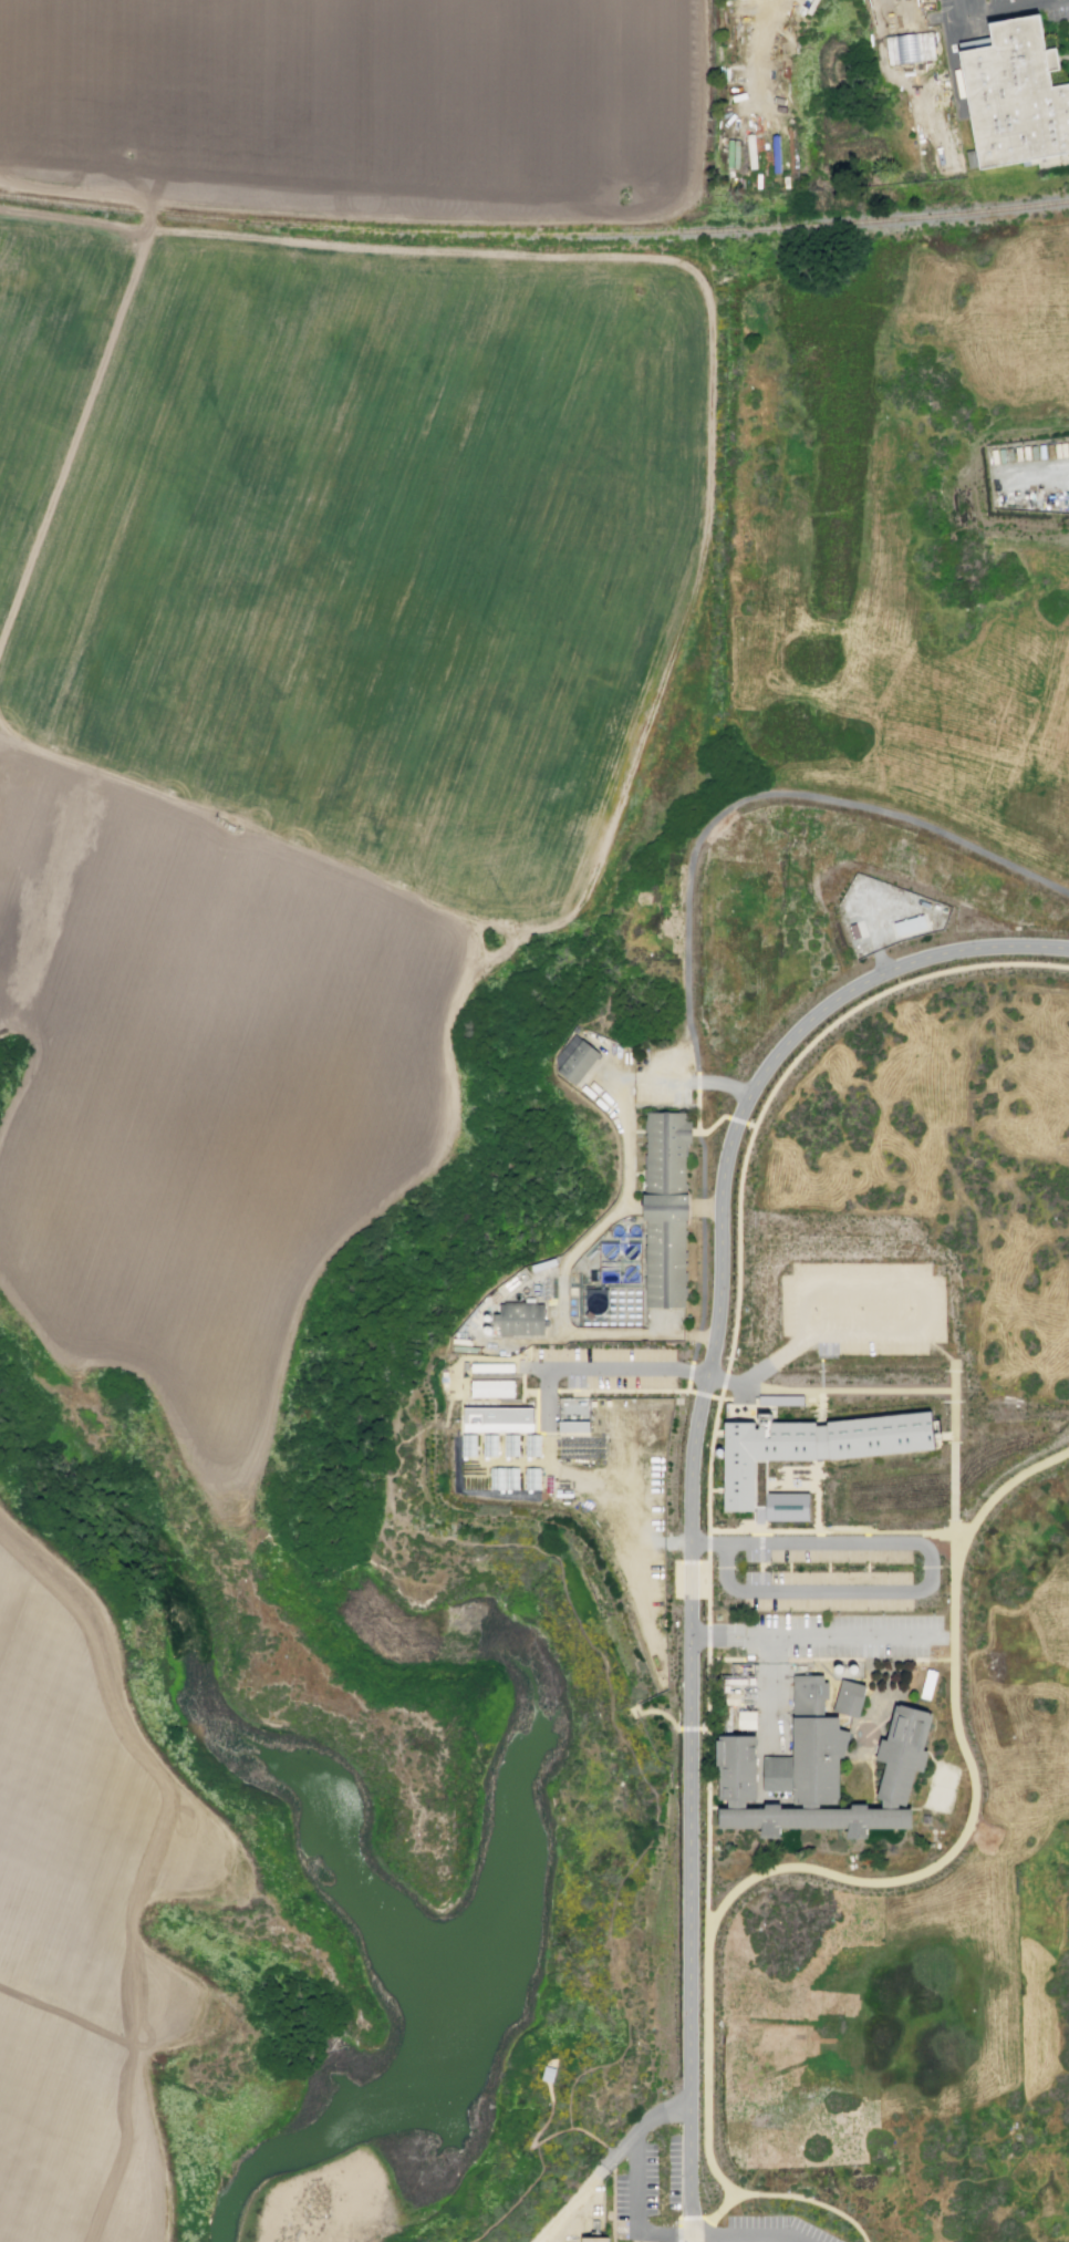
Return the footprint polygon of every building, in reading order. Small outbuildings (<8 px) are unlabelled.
[(988,29),(993,51),(959,56),(980,174),(1068,158),(1068,90),(1050,93),(1038,20),(988,29)] [(739,140),(727,140),(727,167),(738,168),(739,140)] [(920,900),(931,905),(928,909),(918,905),(920,900)] [(923,916),(926,928),(896,937),(893,923),(923,916)] [(862,920),(848,924),(853,940),(866,936),(862,920)] [(601,1055),(574,1034),(556,1058),(557,1072),(575,1087),(601,1055)] [(644,1222),(646,1222),(685,1222),(689,1222),(689,1196),(686,1196),(687,1144),(692,1144),(692,1133),(692,1122),(686,1122),(686,1114),(646,1113),(644,1222)] [(646,1309),(684,1309),(685,1309),(685,1222),(646,1222),(646,1309)] [(586,1289),(585,1313),(606,1314),(607,1289),(586,1289)] [(543,1337),(543,1305),(502,1306),(502,1337),(543,1337)] [(517,1364),(517,1374),(474,1374),(474,1364),(517,1364)] [(516,1398),(474,1398),(474,1378),(516,1378),(516,1398)] [(464,1407),(534,1407),(533,1434),(464,1433),(464,1407)] [(724,1425),(758,1425),(758,1416),(771,1416),(771,1425),(816,1425),(816,1428),(827,1428),(827,1424),(932,1415),(933,1423),(935,1451),(831,1463),(831,1461),(816,1461),(816,1463),(767,1463),(767,1492),(811,1492),(811,1523),(766,1523),(766,1526),(756,1526),(756,1515),(724,1515),(724,1458),(714,1458),(714,1446),(724,1446),(724,1425)] [(558,1422),(588,1422),(588,1432),(558,1430),(558,1422)] [(461,1435),(476,1435),(476,1456),(461,1456),(461,1435)] [(484,1435),(497,1435),(497,1457),(484,1456),(484,1435)] [(505,1435),(518,1435),(518,1456),(504,1456),(505,1435)] [(526,1435),(539,1435),(539,1457),(526,1456),(526,1435)] [(490,1468),(518,1468),(519,1489),(490,1489),(490,1468)] [(526,1468),(540,1468),(540,1489),(526,1489),(526,1468)] [(840,1667),(839,1667),(838,1668),(836,1668),(836,1671),(834,1672),(834,1673),(836,1675),(837,1676),(838,1677),(840,1677),(841,1676),(842,1676),(843,1675),(843,1673),(843,1672),(843,1671),(842,1670),(841,1668),(840,1667)] [(854,1668),(853,1667),(852,1668),(851,1670),(850,1671),(849,1672),(849,1674),(850,1675),(851,1676),(852,1677),(854,1677),(855,1677),(857,1676),(858,1675),(859,1674),(859,1672),(858,1671),(858,1670),(857,1668),(854,1668)] [(927,1671),(920,1698),(928,1701),(936,1673),(927,1671)] [(793,1676),(793,1758),(764,1758),(764,1794),(793,1794),(793,1807),(798,1807),(798,1808),(802,1808),(802,1812),(819,1812),(819,1809),(833,1808),(833,1807),(839,1807),(839,1760),(844,1760),(844,1758),(851,1734),(839,1732),(839,1719),(823,1721),(823,1701),(829,1701),(829,1683),(823,1684),(823,1676),(793,1676)] [(868,1688),(842,1681),(832,1712),(841,1714),(858,1719),(868,1688)] [(726,1694),(725,1705),(739,1706),(739,1695),(726,1694)] [(895,1708),(888,1744),(881,1742),(878,1758),(875,1764),(886,1766),(878,1802),(883,1804),(882,1811),(899,1815),(900,1809),(907,1810),(916,1774),(924,1776),(928,1755),(924,1754),(933,1717),(902,1709),(895,1708)] [(738,1713),(738,1729),(756,1729),(756,1713),(738,1713)] [(718,1738),(756,1738),(757,1794),(757,1804),(746,1804),(746,1812),(737,1812),(727,1812),(728,1807),(728,1804),(719,1804),(718,1738)] [(719,1831),(762,1831),(761,1843),(781,1842),(780,1831),(850,1832),(848,1843),(868,1843),(868,1832),(913,1832),(913,1814),(899,1815),(882,1811),(873,1812),(868,1814),(868,1808),(852,1808),(852,1812),(819,1812),(802,1812),(781,1812),(781,1808),(765,1807),(765,1812),(746,1812),(737,1812),(727,1812),(719,1812),(719,1831)] [(544,2064),(556,2067),(551,2083),(540,2079),(544,2064)]
